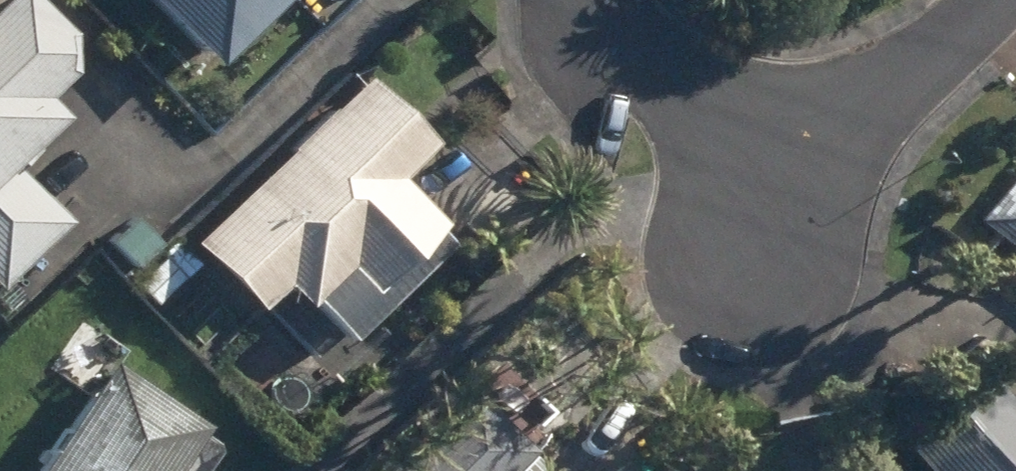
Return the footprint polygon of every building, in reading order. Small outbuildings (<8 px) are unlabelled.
[(53,225),(1,166),(49,123),(30,103),(56,80),(59,39),(23,0),(0,0),(0,273),(53,225)] [(186,68),(259,0),(124,0),(186,68)] [(247,301),(303,361),(423,249),(409,234),(416,228),(374,183),(411,148),(351,84),(175,248),(235,312),(247,301)] [(973,226),(1015,263),(1015,177),(973,226)] [(438,258),(454,278),(475,259),(457,241),(438,258)] [(513,456),(510,452),(550,415),(506,367),(467,404),(461,398),(379,470),(497,470),(513,456)] [(181,430),(97,369),(23,470),(150,470),(181,430)] [(942,470),(1015,470),(1015,389),(1009,381),(924,449),(942,470)]
